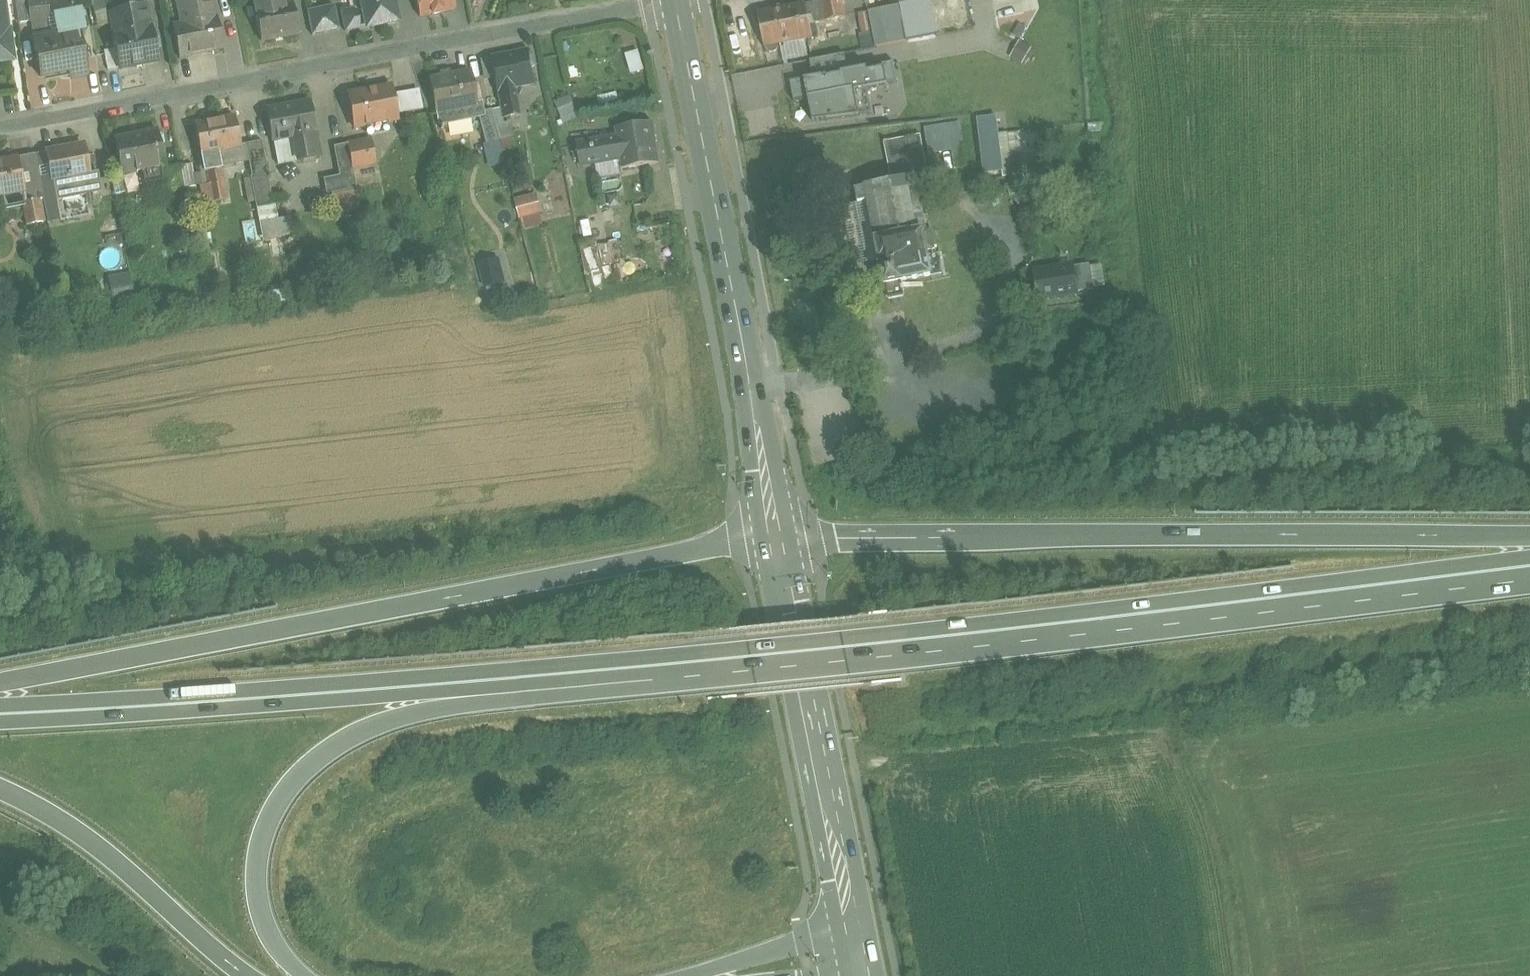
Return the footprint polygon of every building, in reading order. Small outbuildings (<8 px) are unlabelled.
[(12,59),(8,32),(7,32),(3,0),(0,0),(0,61),(12,59)] [(17,1),(20,23),(50,19),(47,0),(26,0),(17,1)] [(184,40),(174,42),(178,59),(189,56),(189,55),(223,49),(216,19),(214,19),(210,0),(177,0),(184,40)] [(261,41),(299,34),(293,3),(285,4),(284,0),(253,0),(261,41)] [(355,10),(342,12),(345,31),(368,27),(368,28),(370,28),(370,27),(395,22),(395,24),(397,23),(392,0),(352,0),(355,10)] [(420,16),(432,14),(432,15),(443,13),(442,12),(455,9),(453,0),(417,0),(420,16)] [(759,13),(766,47),(767,49),(768,51),(769,52),(772,53),(773,53),(775,52),(777,51),(778,50),(779,48),(779,46),(779,44),(814,38),(811,24),(846,17),(843,0),(823,0),(823,1),(807,4),(807,3),(759,13)] [(900,4),(869,11),(876,47),(907,41),(900,4)] [(145,5),(109,11),(113,36),(112,36),(117,68),(158,61),(152,29),(150,29),(145,5)] [(335,7),(308,12),(313,36),(340,31),(335,7)] [(869,11),(859,13),(863,33),(873,31),(869,11)] [(80,29),(33,39),(41,77),(69,71),(70,78),(89,74),(80,29)] [(1028,64),(1034,46),(1021,41),(1015,60),(1028,64)] [(529,53),(490,60),(496,93),(498,92),(503,120),(521,116),(516,89),(536,85),(533,69),(536,66),(534,56),(529,55),(529,53)] [(812,81),(782,86),(788,120),(804,117),(807,136),(874,131),(869,101),(900,95),(895,63),(850,71),(848,58),(809,64),(812,81)] [(451,72),(441,74),(442,78),(430,81),(437,115),(438,115),(438,112),(476,106),(476,107),(478,107),(471,72),(452,76),(451,72)] [(392,87),(349,95),(356,129),(368,127),(369,135),(389,131),(387,123),(398,121),(392,87)] [(573,97),(558,103),(566,123),(581,118),(573,97)] [(311,102),(268,109),(274,143),(294,139),(299,162),(320,158),(315,135),(317,134),(311,102)] [(501,140),(493,111),(479,114),(487,144),(501,140)] [(998,116),(978,119),(985,171),(1004,169),(998,116)] [(235,117),(196,124),(201,155),(241,147),(235,117)] [(654,122),(617,128),(619,137),(609,139),(609,140),(592,143),(592,142),(578,144),(578,145),(582,166),(616,160),(617,164),(623,162),(624,169),(661,163),(654,122)] [(961,123),(926,128),(931,154),(953,151),(955,169),(967,167),(961,123)] [(159,131),(116,139),(123,174),(142,171),(160,167),(166,166),(162,147),(164,146),(164,142),(163,136),(161,135),(160,135),(159,131)] [(590,132),(573,135),(574,146),(578,145),(578,144),(592,142),(590,132)] [(921,135),(885,143),(893,183),(893,184),(915,180),(929,177),(921,135)] [(372,140),(358,142),(363,168),(377,165),(372,140)] [(264,142),(247,146),(253,178),(251,179),(257,209),(274,206),(268,178),(271,177),(264,142)] [(350,144),(335,147),(341,176),(324,179),(328,196),(358,190),(350,144)] [(84,145),(49,152),(58,201),(87,196),(103,193),(99,172),(90,173),(84,145)] [(36,154),(19,158),(27,201),(39,199),(39,200),(45,198),(36,154)] [(0,161),(0,196),(2,196),(5,209),(25,206),(24,202),(27,201),(19,158),(0,161)] [(193,164),(182,166),(186,188),(197,186),(193,164)] [(182,166),(169,169),(173,190),(186,188),(182,166)] [(160,167),(142,171),(145,184),(163,180),(160,167)] [(221,169),(207,171),(212,203),(227,200),(221,169)] [(893,183),(869,188),(869,189),(858,192),(861,205),(870,203),(878,242),(877,242),(881,261),(884,261),(885,267),(883,268),(882,270),(880,271),(877,275),(878,282),(883,285),(885,285),(885,287),(887,286),(902,283),(943,274),(939,255),(928,257),(927,252),(936,250),(935,248),(938,248),(935,232),(933,233),(932,232),(926,233),(923,216),(922,216),(915,180),(893,184),(893,183)] [(539,193),(517,199),(526,230),(548,224),(539,193)] [(87,196),(58,201),(62,220),(91,215),(87,196)] [(27,201),(24,202),(25,206),(29,225),(45,222),(39,200),(39,199),(27,201)] [(486,288),(509,283),(503,258),(480,263),(486,288)] [(1096,264),(1037,274),(1041,297),(1093,288),(1099,287),(1096,264)] [(131,275),(112,279),(116,302),(135,298),(131,275)] [(902,283),(887,286),(890,301),(905,298),(902,283)] [(1099,287),(1093,288),(1095,300),(1101,299),(1099,287)] [(80,329),(71,331),(73,342),(82,341),(80,329)]
